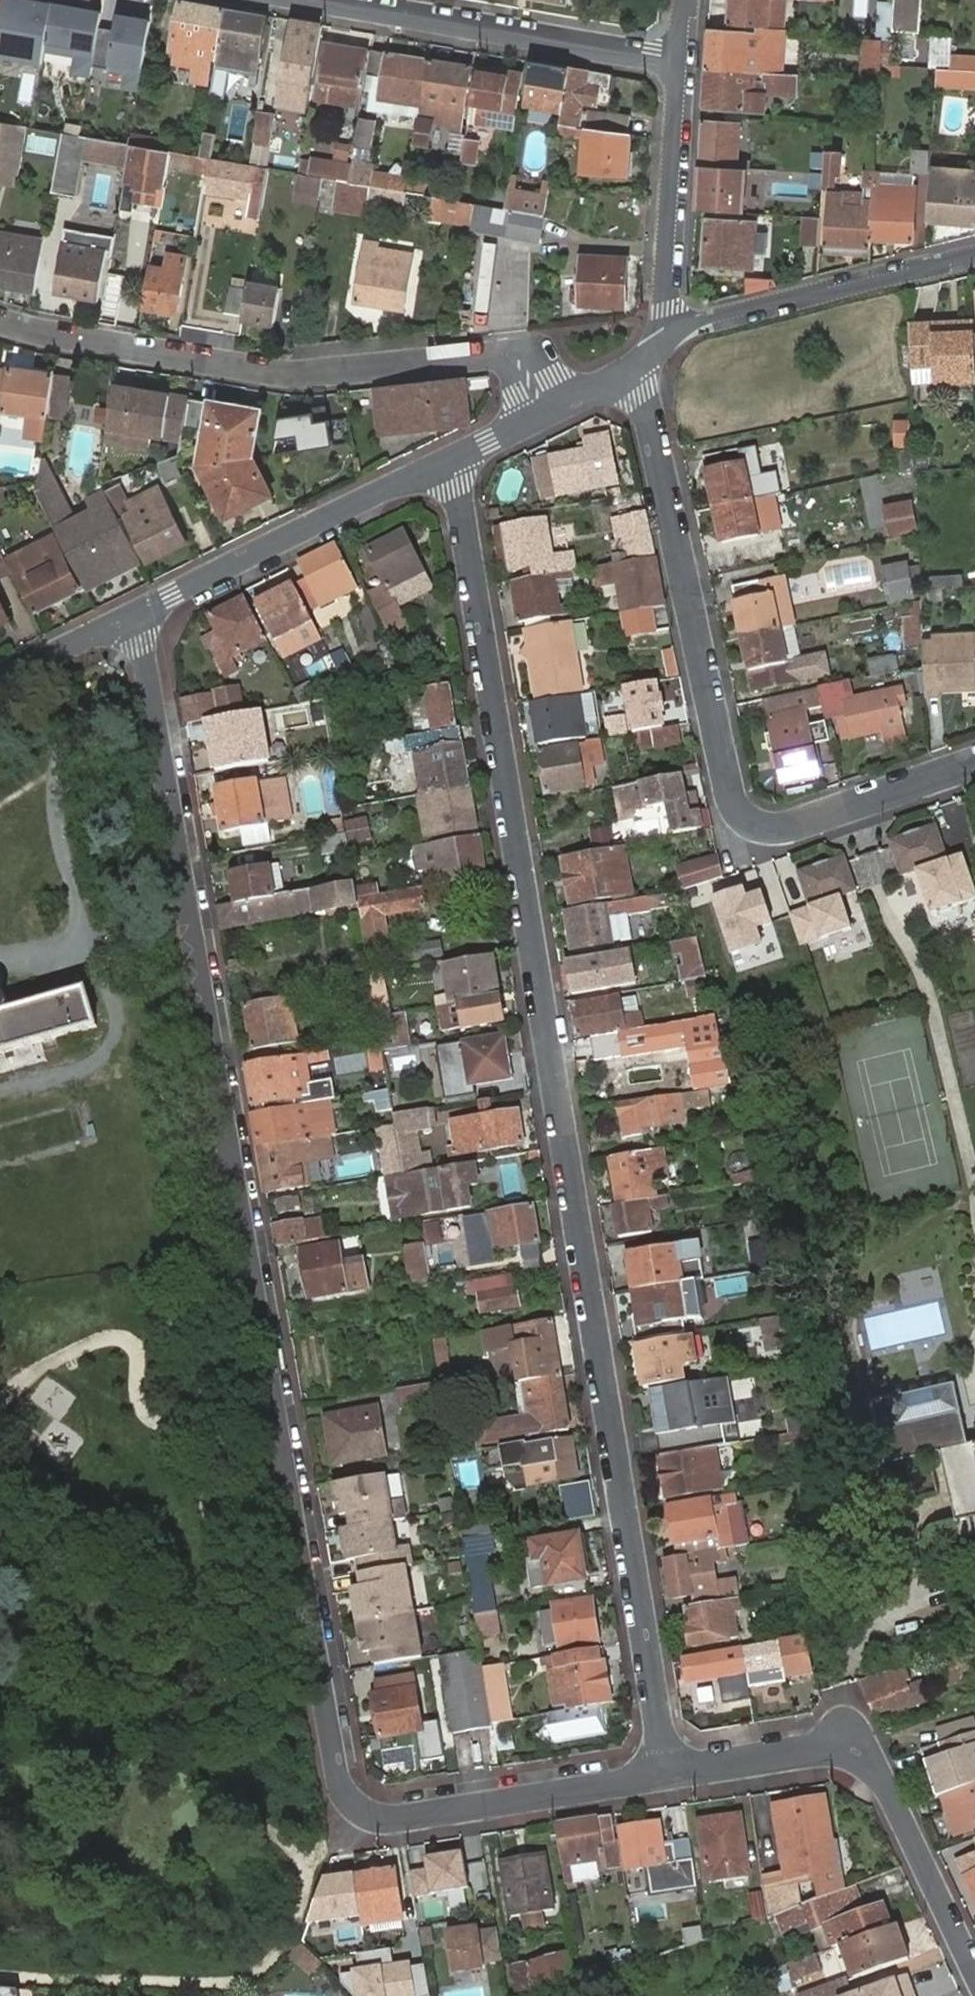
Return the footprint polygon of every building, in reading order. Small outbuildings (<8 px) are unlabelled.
[(26,0),(4,0),(0,24),(0,56),(43,63),(45,51),(77,56),(74,74),(91,77),(93,67),(128,73),(126,86),(140,88),(151,22),(119,17),(117,31),(100,29),(103,13),(88,11),(90,1),(86,0),(54,0),(53,5),(26,0)] [(759,28),(766,28),(768,0),(730,0),(729,26),(759,28)] [(894,30),(920,32),(923,0),(897,0),(895,17),(894,30)] [(224,9),(180,1),(172,52),(179,53),(180,45),(211,50),(210,58),(216,59),(216,57),(224,9)] [(268,16),(224,9),(216,57),(225,58),(226,48),(253,52),(251,62),(260,64),(268,16)] [(883,39),(882,64),(892,65),(894,30),(895,17),(880,15),(878,39),(883,39)] [(322,25),(293,20),(279,107),(308,111),(322,25)] [(709,29),(706,69),(746,71),(766,73),(782,74),(785,29),(766,28),(759,28),(758,33),(748,32),(748,31),(709,29)] [(930,67),(938,68),(952,69),(954,37),(932,35),(930,67)] [(864,79),(881,79),(882,64),(883,39),(878,39),(866,38),(864,79)] [(327,44),(320,90),(360,97),(368,51),(327,44)] [(180,45),(179,53),(210,58),(211,50),(180,45)] [(226,48),(225,58),(251,62),(253,52),(226,48)] [(430,60),(373,52),(369,76),(383,79),(379,103),(422,110),(430,60)] [(953,55),(952,69),(974,70),(974,56),(953,55)] [(471,67),(430,60),(422,110),(464,117),(471,67)] [(562,112),(570,68),(533,61),(524,106),(532,107),(533,97),(557,101),(554,111),(562,112)] [(32,66),(0,63),(0,103),(28,105),(32,66)] [(522,74),(479,68),(470,122),(513,128),(522,74)] [(609,88),(612,75),(570,68),(562,112),(560,126),(579,128),(583,102),(597,105),(599,87),(609,88)] [(974,87),(974,70),(952,69),(938,68),(937,84),(974,87)] [(706,69),(703,107),(764,111),(765,93),(755,92),(755,81),(774,82),(773,94),(796,95),(797,74),(782,74),(766,73),(746,71),(706,69)] [(755,92),(765,93),(773,94),(774,82),(755,81),(755,92)] [(532,107),(554,111),(557,101),(533,97),(532,107)] [(875,110),(863,108),(862,123),(875,124),(875,110)] [(260,113),(254,143),(251,165),(252,166),(256,166),(262,167),(265,168),(269,146),(275,115),(260,113)] [(377,120),(361,117),(356,146),(371,149),(377,120)] [(702,121),(700,166),(748,169),(749,168),(749,162),(738,161),(738,149),(740,123),(702,121)] [(16,186),(27,127),(2,122),(0,134),(0,184),(16,186)] [(752,125),(740,123),(738,149),(750,151),(752,125)] [(481,132),(469,129),(466,140),(479,142),(481,132)] [(630,164),(633,136),(600,131),(586,129),(582,175),(621,178),(623,164),(630,164)] [(201,133),(198,156),(211,157),(215,135),(201,133)] [(87,137),(64,134),(54,187),(78,191),(87,137)] [(131,145),(133,145),(170,151),(172,141),(132,135),(131,145)] [(110,141),(90,138),(87,159),(107,162),(110,141)] [(466,140),(463,161),(476,164),(479,142),(466,140)] [(133,145),(131,145),(110,141),(107,162),(129,165),(132,148),(133,145)] [(144,186),(163,189),(167,168),(169,155),(132,148),(129,165),(123,204),(130,204),(132,190),(142,191),(144,186)] [(932,151),(913,150),(912,171),(931,172),(932,151)] [(170,151),(169,155),(167,168),(189,171),(207,175),(210,159),(200,157),(170,151)] [(825,173),(825,183),(834,184),(835,174),(840,175),(842,154),(827,152),(825,173)] [(207,175),(206,179),(213,180),(211,190),(237,194),(239,173),(245,174),(250,175),(252,166),(251,165),(210,159),(207,175)] [(324,178),(339,181),(349,183),(352,169),(301,160),(299,174),(322,178),(324,178)] [(349,183),(405,193),(407,193),(410,180),(411,176),(399,173),(399,179),(390,177),(391,175),(375,173),(377,165),(353,161),(352,169),(349,183)] [(629,178),(630,164),(623,164),(621,178),(629,178)] [(250,215),(260,217),(269,169),(265,168),(262,167),(256,166),(250,206),(252,206),(250,215)] [(747,169),(700,166),(697,210),(737,212),(744,213),(745,193),(747,169)] [(974,225),(974,171),(934,167),(930,222),(946,223),(961,224),(974,225)] [(867,171),(866,186),(874,187),(875,173),(875,171),(867,171)] [(237,194),(211,190),(210,195),(241,200),(245,174),(239,173),(237,194)] [(917,188),(915,188),(881,185),(881,173),(875,173),(874,187),(871,240),(914,242),(917,188)] [(916,175),(881,173),(881,185),(915,188),(916,175)] [(410,180),(407,193),(426,197),(428,184),(410,180)] [(349,183),(339,181),(335,208),(400,220),(402,208),(405,193),(349,183)] [(825,246),(870,249),(871,240),(874,187),(866,186),(865,193),(842,192),(842,194),(829,193),(825,246)] [(547,204),(548,197),(508,191),(507,197),(547,204)] [(746,213),(765,214),(766,194),(745,193),(744,213),(746,213)] [(507,197),(504,211),(516,213),(526,214),(539,217),(545,218),(547,204),(507,197)] [(526,214),(516,213),(504,211),(475,205),(456,202),(434,198),(430,220),(512,235),(542,241),(545,218),(539,217),(526,214)] [(802,245),(820,247),(822,217),(804,216),(802,245)] [(757,223),(707,219),(703,265),(753,269),(755,251),(744,250),(746,233),(756,234),(757,223)] [(56,294),(100,301),(108,251),(114,252),(117,237),(67,228),(56,294)] [(36,294),(44,249),(46,235),(40,234),(40,239),(0,233),(0,288),(36,294)] [(365,253),(357,302),(404,310),(412,261),(401,259),(402,252),(378,248),(377,255),(365,253)] [(150,265),(143,309),(177,314),(182,285),(187,255),(167,251),(164,268),(150,265)] [(582,256),(581,285),(574,291),(573,301),(580,306),(626,308),(628,258),(582,256)] [(526,262),(513,262),(513,301),(526,301),(526,262)] [(111,273),(102,324),(117,326),(121,301),(126,276),(111,273)] [(746,293),(772,287),(769,278),(746,277),(746,293)] [(243,317),(243,320),(276,325),(282,288),(249,282),(248,289),(243,317)] [(227,315),(243,317),(248,289),(231,286),(227,315)] [(908,322),(909,352),(910,364),(940,362),(941,385),(974,383),(974,333),(974,319),(908,322)] [(940,362),(910,364),(911,386),(941,385),(940,362)] [(54,376),(10,369),(10,372),(0,370),(0,392),(7,393),(4,412),(48,417),(54,376)] [(71,378),(54,376),(48,417),(64,420),(71,378)] [(384,435),(472,425),(463,379),(379,389),(384,435)] [(165,437),(160,466),(180,460),(187,417),(168,414),(170,395),(132,389),(131,398),(123,397),(121,411),(129,412),(124,449),(149,452),(151,435),(165,437)] [(234,413),(258,416),(259,406),(235,402),(235,407),(234,413)] [(250,460),(252,459),(258,416),(234,413),(235,407),(209,403),(199,467),(250,460)] [(906,446),(907,421),(893,420),(892,445),(906,446)] [(554,466),(538,469),(544,498),(617,484),(609,437),(587,442),(589,453),(553,460),(554,466)] [(715,510),(753,502),(742,450),(704,458),(715,510)] [(180,460),(160,466),(170,484),(183,478),(179,470),(180,460)] [(267,490),(250,460),(199,467),(225,518),(248,507),(245,501),(267,490)] [(86,573),(91,583),(131,564),(141,559),(130,538),(107,495),(89,504),(94,514),(73,524),(52,481),(37,489),(36,490),(53,521),(50,523),(79,576),(86,573)] [(126,515),(149,561),(188,541),(165,496),(133,511),(118,485),(107,491),(121,518),(126,515)] [(271,499),(267,490),(245,501),(248,507),(250,510),(271,499)] [(760,536),(753,502),(715,510),(723,544),(760,536)] [(887,508),(892,534),(917,530),(913,503),(887,508)] [(618,565),(654,559),(649,533),(644,511),(614,517),(618,540),(615,547),(618,565)] [(529,569),(530,579),(544,577),(573,572),(572,567),(564,568),(563,560),(554,561),(548,523),(505,530),(512,572),(529,569)] [(18,578),(36,612),(80,590),(62,555),(51,534),(7,556),(18,578)] [(406,537),(401,539),(411,561),(416,559),(406,537)] [(369,554),(388,595),(425,578),(416,559),(411,561),(401,539),(369,554)] [(358,589),(336,546),(299,565),(320,608),(358,589)] [(623,615),(640,612),(665,608),(654,559),(618,565),(596,568),(600,586),(606,585),(608,595),(619,593),(623,615)] [(892,570),(897,594),(916,591),(912,566),(892,570)] [(573,572),(544,577),(544,581),(515,586),(520,623),(562,616),(557,583),(575,580),(573,572)] [(931,589),(962,587),(961,575),(930,577),(931,589)] [(780,630),(792,627),(782,578),(734,588),(737,603),(735,603),(743,637),(780,630)] [(312,622),(295,586),(257,605),(286,662),(303,653),(294,635),(307,628),(306,626),(312,622)] [(9,620),(0,600),(0,624),(9,620)] [(267,641),(246,600),(212,617),(220,633),(209,639),(221,664),(229,680),(240,674),(235,664),(240,661),(238,655),(267,641)] [(348,616),(359,646),(376,640),(366,610),(348,616)] [(906,617),(907,647),(919,646),(918,617),(906,617)] [(585,695),(574,623),(525,632),(527,645),(521,655),(529,660),(536,702),(585,695)] [(780,630),(743,637),(755,690),(798,679),(794,661),(787,662),(780,630)] [(974,686),(974,634),(932,636),(932,642),(925,642),(926,665),(927,695),(942,695),(941,688),(974,686)] [(676,673),(673,648),(663,649),(666,675),(676,673)] [(330,654),(335,674),(349,670),(345,650),(330,654)] [(872,677),(900,671),(896,652),(868,658),(872,677)] [(358,696),(372,693),(362,675),(341,679),(350,698),(358,696)] [(823,706),(826,719),(845,715),(850,738),(904,726),(900,706),(907,704),(904,689),(854,700),(850,681),(819,688),(823,706)] [(310,683),(292,692),(300,706),(321,702),(310,683)] [(435,733),(456,730),(448,688),(429,691),(431,707),(435,733)] [(804,710),(823,706),(819,688),(767,699),(771,717),(769,718),(785,785),(818,778),(804,710)] [(238,691),(182,701),(186,726),(243,716),(238,691)] [(373,704),(372,693),(358,696),(360,706),(373,704)] [(594,694),(581,697),(581,703),(596,701),(594,694)] [(581,703),(581,697),(534,705),(540,746),(587,739),(581,703)] [(333,751),(325,701),(321,702),(300,706),(290,708),(297,757),(333,751)] [(417,736),(435,733),(431,707),(413,710),(417,736)] [(632,715),(635,734),(668,728),(664,709),(632,715)] [(668,728),(635,734),(638,753),(684,744),(680,726),(668,728)] [(470,788),(461,729),(456,730),(435,733),(417,736),(373,744),(375,758),(414,751),(421,797),(470,788)] [(542,754),(548,795),(596,787),(589,746),(542,754)] [(628,787),(618,788),(621,800),(630,798),(633,812),(670,804),(666,779),(628,787)] [(287,780),(258,786),(217,792),(225,834),(241,831),(244,848),(269,843),(266,826),(294,821),(287,780)] [(478,829),(470,788),(421,797),(419,797),(425,838),(478,829)] [(630,798),(621,800),(623,814),(633,812),(630,798)] [(678,816),(680,832),(702,828),(699,812),(678,816)] [(348,823),(354,856),(373,853),(368,820),(348,823)] [(611,826),(588,827),(590,845),(612,843),(611,826)] [(943,826),(894,842),(906,879),(954,862),(943,826)] [(447,885),(485,878),(478,837),(415,848),(416,858),(432,855),(431,851),(441,850),(447,885)] [(562,861),(571,906),(610,899),(635,895),(628,849),(609,853),(562,861)] [(848,857),(798,873),(810,910),(860,893),(848,857)] [(336,862),(340,888),(355,885),(354,876),(351,860),(336,862)] [(711,883),(722,879),(719,865),(692,873),(696,887),(711,883)] [(231,874),(237,905),(275,898),(269,867),(231,874)] [(686,890),(690,907),(716,899),(711,883),(696,887),(686,890)] [(222,929),(359,905),(358,900),(356,889),(355,885),(340,888),(275,900),(275,898),(237,905),(218,908),(222,929)] [(356,889),(358,900),(380,896),(379,886),(356,889)] [(722,900),(740,951),(777,938),(759,888),(722,900)] [(422,889),(391,894),(391,897),(362,902),(371,956),(390,953),(383,915),(426,909),(422,889)] [(606,905),(566,913),(573,950),(612,943),(606,905)] [(682,964),(686,980),(704,977),(707,977),(697,937),(683,940),(674,942),(677,951),(687,949),(690,962),(682,964)] [(404,949),(407,964),(443,958),(440,943),(404,949)] [(630,950),(603,954),(604,958),(569,964),(574,995),(620,987),(619,976),(634,973),(630,950)] [(452,1004),(500,996),(494,957),(446,964),(452,1004)] [(372,982),(370,974),(369,971),(353,974),(354,985),(359,984),(372,982)] [(383,980),(381,972),(376,973),(370,974),(372,982),(383,980)] [(619,976),(620,987),(636,984),(634,973),(619,976)] [(704,977),(686,980),(690,997),(708,994),(704,977)] [(385,994),(383,980),(372,982),(374,996),(385,994)] [(374,996),(372,982),(359,984),(364,1017),(377,1015),(376,1008),(374,996)] [(98,1026),(87,990),(6,1013),(8,1008),(6,997),(2,994),(0,993),(0,1055),(98,1026)] [(374,996),(376,1008),(387,1006),(385,994),(374,996)] [(504,1023),(500,996),(452,1004),(444,1005),(446,1013),(454,1011),(457,1031),(504,1023)] [(621,999),(611,1000),(616,1021),(625,1019),(625,1016),(621,999)] [(245,1008),(253,1049),(298,1041),(291,1000),(245,1008)] [(626,1030),(627,1033),(645,1030),(641,1013),(625,1016),(625,1019),(616,1021),(611,1000),(576,1007),(581,1038),(626,1030)] [(707,1010),(709,1018),(717,1017),(715,1008),(707,1010)] [(402,1026),(400,1012),(377,1016),(381,1036),(394,1033),(393,1027),(402,1026)] [(723,1042),(718,1021),(717,1017),(709,1018),(700,1020),(700,1023),(651,1032),(655,1053),(706,1045),(723,1042)] [(397,1049),(394,1033),(381,1036),(381,1040),(383,1051),(397,1049)] [(627,1034),(592,1040),(596,1064),(630,1059),(627,1034)] [(464,1043),(463,1038),(451,1040),(454,1052),(465,1050),(471,1086),(514,1080),(507,1036),(464,1043)] [(706,1045),(712,1068),(728,1064),(723,1042),(706,1045)] [(365,1049),(369,1073),(383,1070),(378,1047),(365,1049)] [(401,1067),(398,1049),(397,1049),(383,1051),(386,1070),(401,1067)] [(245,1064),(253,1110),(332,1097),(330,1080),(295,1086),(290,1065),(326,1058),(325,1050),(245,1064)] [(459,1088),(471,1086),(465,1050),(454,1052),(459,1088)] [(333,1057),(334,1073),(366,1069),(364,1054),(333,1057)] [(717,1089),(734,1086),(728,1064),(712,1068),(717,1089)] [(710,1090),(684,1094),(685,1104),(712,1099),(710,1090)] [(674,1096),(675,1102),(685,1104),(684,1094),(674,1096)] [(674,1096),(620,1105),(626,1140),(636,1138),(635,1132),(669,1126),(665,1104),(675,1102),(674,1096)] [(253,1115),(260,1149),(306,1141),(334,1136),(337,1136),(331,1101),(307,1105),(253,1115)] [(432,1128),(429,1110),(407,1113),(394,1115),(395,1127),(396,1134),(420,1130),(432,1128)] [(465,1122),(471,1153),(524,1144),(518,1113),(491,1117),(465,1122)] [(460,1155),(471,1153),(465,1122),(455,1123),(460,1155)] [(403,1176),(396,1134),(395,1127),(376,1130),(384,1179),(403,1176)] [(403,1176),(435,1171),(432,1153),(424,1154),(420,1130),(396,1134),(403,1176)] [(260,1149),(267,1193),(309,1185),(306,1167),(338,1161),(334,1136),(306,1141),(260,1149)] [(619,1206),(648,1202),(666,1199),(664,1186),(675,1184),(669,1151),(653,1154),(612,1161),(618,1200),(619,1206)] [(482,1166),(393,1181),(399,1219),(477,1206),(474,1185),(484,1183),(482,1166)] [(758,1197),(761,1196),(757,1183),(749,1184),(752,1199),(749,1199),(753,1215),(762,1213),(758,1197)] [(677,1196),(675,1184),(664,1186),(666,1199),(677,1196)] [(619,1206),(616,1207),(621,1239),(654,1233),(650,1208),(656,1211),(671,1209),(670,1200),(649,1203),(648,1202),(619,1206)] [(488,1217),(493,1252),(539,1243),(533,1208),(488,1217)] [(439,1223),(424,1225),(428,1246),(443,1243),(439,1223)] [(273,1228),(276,1247),(297,1244),(325,1240),(323,1232),(304,1235),(302,1224),(273,1228)] [(338,1230),(323,1232),(325,1240),(338,1237),(338,1230)] [(325,1240),(297,1244),(298,1254),(302,1254),(309,1299),(367,1289),(363,1263),(342,1266),(338,1237),(325,1240)] [(776,1266),(771,1240),(750,1244),(755,1270),(776,1266)] [(427,1257),(424,1243),(405,1246),(412,1283),(431,1280),(429,1271),(427,1257)] [(629,1253),(635,1292),(684,1283),(678,1246),(629,1253)] [(427,1257),(429,1271),(454,1267),(451,1253),(427,1257)] [(469,1296),(485,1293),(487,1310),(506,1309),(523,1306),(518,1277),(467,1286),(469,1296)] [(684,1283),(635,1292),(641,1326),(690,1319),(684,1283)] [(784,1337),(781,1319),(766,1322),(769,1339),(784,1337)] [(562,1377),(552,1323),(485,1334),(488,1352),(514,1348),(524,1347),(530,1382),(562,1377)] [(693,1337),(638,1346),(645,1389),(685,1382),(684,1373),(688,1366),(698,1363),(693,1337)] [(436,1354),(446,1352),(444,1340),(434,1342),(436,1354)] [(514,1348),(521,1384),(530,1382),(524,1347),(514,1348)] [(443,1397),(453,1395),(446,1352),(436,1354),(443,1397)] [(571,1431),(562,1377),(530,1382),(532,1396),(526,1398),(529,1419),(476,1427),(480,1446),(548,1434),(571,1431)] [(662,1391),(674,1457),(715,1449),(741,1444),(729,1378),(662,1391)] [(957,1379),(873,1397),(886,1458),(941,1446),(970,1439),(957,1379)] [(437,1383),(399,1389),(402,1408),(440,1402),(439,1397),(437,1383)] [(662,1391),(650,1393),(662,1459),(667,1458),(674,1457),(662,1391)] [(326,1419),(335,1465),(386,1455),(378,1409),(326,1419)] [(974,1514),(974,1438),(970,1439),(941,1446),(958,1518),(974,1514)] [(527,1449),(526,1445),(497,1449),(484,1452),(487,1471),(506,1468),(508,1479),(516,1488),(579,1478),(573,1441),(527,1449)] [(662,1459),(660,1459),(668,1501),(722,1491),(715,1449),(674,1457),(667,1458),(662,1459)] [(457,1463),(462,1489),(480,1486),(474,1460),(457,1463)] [(386,1476),(335,1485),(340,1515),(350,1513),(353,1529),(392,1522),(392,1523),(406,1520),(403,1500),(390,1502),(386,1476)] [(592,1483),(560,1488),(566,1524),(598,1519),(592,1483)] [(735,1497),(669,1509),(678,1559),(698,1555),(713,1553),(718,1552),(749,1546),(745,1524),(740,1525),(735,1497)] [(460,1523),(463,1543),(490,1538),(486,1518),(460,1523)] [(353,1529),(343,1531),(351,1577),(361,1575),(413,1566),(408,1541),(396,1543),(392,1523),(392,1522),(353,1529)] [(525,1544),(533,1589),(586,1580),(579,1535),(525,1544)] [(490,1538),(463,1543),(468,1570),(479,1567),(476,1555),(493,1553),(490,1538)] [(713,1553),(698,1555),(699,1559),(669,1565),(676,1600),(694,1597),(696,1607),(743,1598),(740,1583),(718,1587),(714,1565),(721,1564),(719,1555),(718,1552),(713,1553)] [(719,1555),(721,1564),(733,1561),(731,1552),(719,1555)] [(406,1567),(361,1575),(366,1605),(356,1606),(359,1623),(414,1613),(406,1567)] [(548,1613),(554,1647),(561,1645),(562,1649),(600,1643),(593,1600),(556,1606),(557,1612),(548,1613)] [(689,1612),(692,1629),(688,1629),(691,1647),(740,1638),(736,1614),(744,1612),(742,1602),(689,1612)] [(475,1616),(480,1646),(502,1643),(497,1612),(475,1616)] [(414,1613),(359,1623),(364,1654),(375,1653),(377,1667),(420,1660),(414,1613)] [(785,1676),(815,1671),(810,1639),(687,1662),(691,1683),(710,1679),(712,1693),(729,1690),(726,1677),(784,1666),(785,1676)] [(613,1703),(604,1648),(548,1657),(556,1705),(568,1703),(569,1711),(606,1704),(613,1703)] [(484,1668),(481,1652),(441,1659),(454,1734),(494,1727),(493,1724),(488,1694),(486,1685),(484,1668)] [(924,1681),(909,1686),(904,1669),(891,1672),(858,1682),(873,1714),(896,1707),(898,1713),(931,1703),(924,1681)] [(373,1697),(381,1739),(423,1732),(417,1695),(423,1694),(422,1688),(416,1689),(414,1677),(376,1684),(379,1696),(373,1697)] [(506,1681),(486,1685),(488,1694),(508,1691),(506,1681)] [(498,1723),(513,1721),(508,1691),(488,1694),(493,1724),(498,1723)] [(569,1711),(552,1714),(557,1743),(611,1733),(606,1704),(569,1711)] [(935,1729),(940,1745),(962,1738),(974,1734),(974,1721),(974,1717),(935,1729)] [(937,1799),(942,1797),(974,1786),(974,1759),(973,1751),(974,1751),(974,1734),(962,1738),(966,1751),(925,1764),(937,1799)] [(942,1797),(955,1837),(974,1831),(974,1786),(942,1797)] [(801,1809),(814,1882),(816,1882),(813,1867),(834,1864),(823,1800),(800,1803),(801,1809)] [(801,1809),(800,1803),(775,1807),(776,1812),(801,1809)] [(788,1886),(814,1882),(801,1809),(776,1812),(788,1886)] [(612,1816),(556,1825),(564,1875),(571,1873),(570,1865),(597,1861),(599,1872),(624,1868),(619,1840),(616,1841),(612,1816)] [(741,1816),(698,1822),(706,1883),(749,1877),(741,1816)] [(618,1830),(619,1840),(624,1868),(624,1872),(638,1870),(641,1885),(668,1880),(663,1847),(671,1845),(669,1834),(661,1835),(660,1824),(618,1830)] [(412,1869),(418,1901),(472,1893),(466,1851),(426,1857),(428,1866),(412,1869)] [(504,1860),(515,1916),(562,1907),(553,1851),(504,1860)] [(974,1899),(974,1854),(958,1862),(974,1899)] [(361,1919),(363,1928),(406,1921),(398,1867),(354,1873),(361,1919)] [(354,1873),(322,1879),(308,1926),(361,1919),(354,1873)] [(852,1888),(801,1909),(790,1913),(795,1922),(806,1917),(808,1923),(858,1905),(852,1888)] [(765,1899),(768,1922),(779,1918),(790,1913),(801,1909),(793,1889),(765,1899)] [(765,1919),(761,1893),(749,1896),(752,1921),(765,1919)] [(703,1941),(695,1894),(678,1897),(685,1948),(703,1941)] [(422,1905),(425,1922),(443,1919),(440,1903),(422,1905)] [(841,1946),(890,1928),(882,1908),(841,1922),(840,1919),(825,1925),(833,1949),(841,1946)] [(790,1913),(779,1918),(783,1928),(795,1922),(790,1913)] [(448,1930),(454,1972),(486,1968),(486,1963),(503,1961),(498,1928),(482,1930),(481,1925),(448,1930)] [(911,1960),(898,1925),(890,1928),(841,1946),(853,1981),(911,1960)] [(421,1929),(422,1931),(424,1946),(437,1944),(435,1927),(421,1929)] [(634,1963),(630,1950),(605,1957),(610,1970),(634,1963)] [(517,1995),(522,1995),(539,1992),(538,1988),(572,1979),(568,1955),(510,1968),(517,1995)] [(774,1970),(778,1981),(789,1976),(792,1982),(821,1971),(815,1955),(774,1970)] [(340,1973),(342,1985),(352,1995),(431,1995),(426,1960),(340,1973)] [(910,1975),(848,1995),(918,1995),(910,1975)] [(851,1995),(853,1994),(849,1982),(828,1990),(827,1986),(806,1994),(807,1995),(848,1995),(851,1995)]
